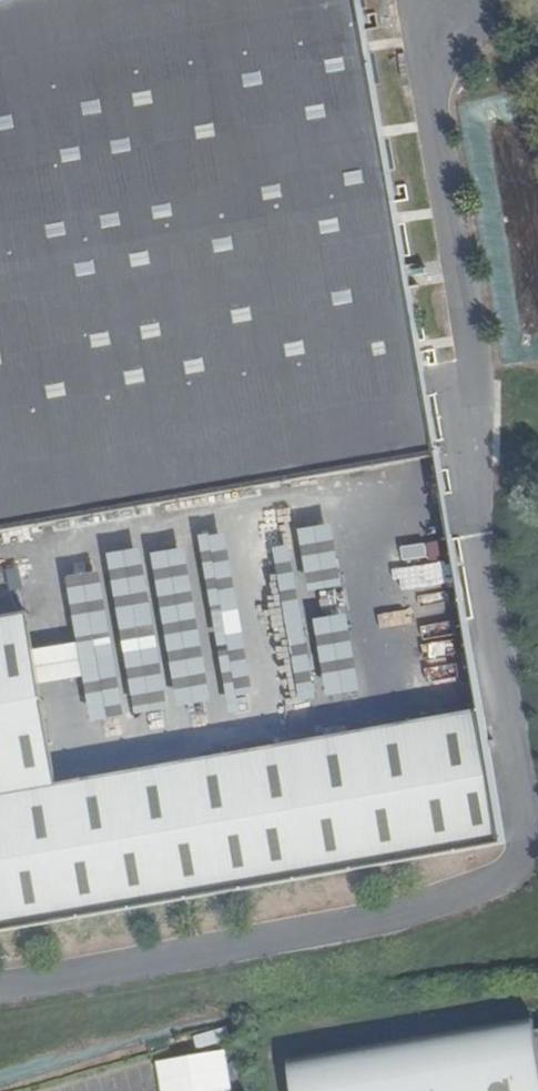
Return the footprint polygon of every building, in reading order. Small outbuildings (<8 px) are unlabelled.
[(508,843),(361,0),(0,0),(0,927),(508,843)] [(294,1078),(296,1090),(537,1090),(537,1031),(507,1036),(508,1041),(294,1078)]
